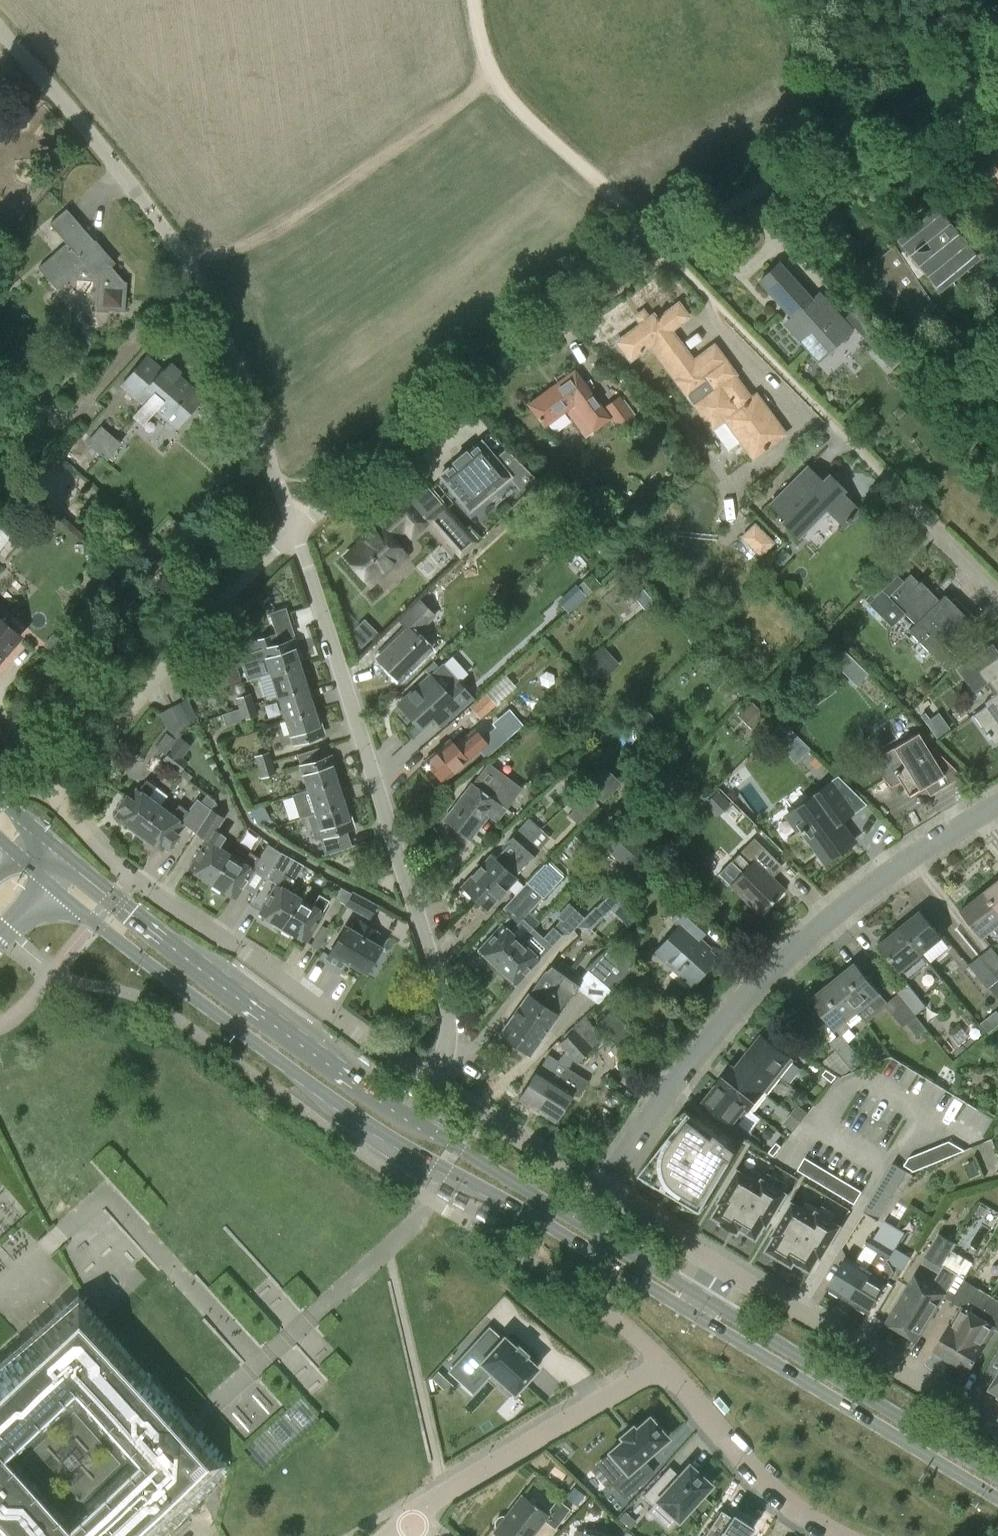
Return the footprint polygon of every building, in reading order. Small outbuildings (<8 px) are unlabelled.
[(38,269),(57,290),(71,278),(95,279),(93,311),(107,313),(108,310),(125,311),(127,284),(124,284),(110,267),(115,263),(98,244),(84,230),(67,210),(50,224),(67,244),(38,269)] [(892,227),(891,228),(900,241),(897,243),(920,268),(941,296),(942,295),(930,279),(941,290),(952,280),(955,285),(956,284),(953,279),(977,257),(933,210),(914,227),(906,216),(905,217),(914,228),(901,240),(892,227)] [(18,230),(8,238),(18,248),(27,240),(18,230)] [(818,292),(810,300),(777,264),(759,281),(800,325),(793,331),(820,360),(853,331),(818,292)] [(0,283),(0,308),(12,293),(0,283)] [(723,415),(754,457),(784,435),(755,395),(750,399),(733,376),(734,375),(713,346),(692,361),(670,331),(688,318),(678,304),(658,319),(657,317),(655,319),(653,316),(617,342),(630,360),(653,342),(679,378),(675,380),(709,426),(723,415)] [(855,308),(844,318),(890,369),(903,358),(873,323),(871,325),(855,308)] [(141,426),(154,411),(175,429),(202,397),(178,376),(174,381),(146,356),(120,387),(141,406),(131,417),(141,426)] [(585,438),(610,419),(591,393),(574,371),(528,405),(545,427),(565,412),(585,438)] [(632,417),(618,398),(605,407),(618,427),(632,417)] [(100,426),(86,442),(100,454),(114,437),(100,426)] [(441,475),(441,474),(439,476),(441,478),(441,477),(461,502),(463,501),(462,501),(474,491),(475,492),(476,491),(482,499),(483,499),(484,498),(494,490),(495,490),(496,488),(508,478),(509,478),(512,482),(515,479),(526,492),(524,494),(523,494),(522,495),(523,496),(538,481),(518,462),(506,473),(482,444),(481,442),(479,443),(479,444),(467,454),(465,452),(463,453),(464,454),(454,461),(452,462),(454,464),(441,475)] [(800,535),(826,509),(844,527),(860,511),(823,474),(819,478),(808,467),(770,505),(800,535)] [(368,580),(400,552),(391,540),(404,529),(410,536),(424,524),(405,502),(378,526),(345,554),(368,580)] [(0,520),(0,548),(25,518),(11,506),(0,520)] [(445,507),(427,522),(458,558),(477,542),(445,507)] [(742,535),(760,554),(772,542),(754,523),(742,535)] [(864,600),(880,616),(892,604),(914,626),(908,632),(931,655),(968,618),(944,595),(935,604),(930,599),(933,595),(920,582),(919,584),(910,574),(903,581),(893,572),(864,600)] [(560,604),(562,607),(569,614),(586,599),(580,592),(577,589),(560,604)] [(644,592),(636,600),(644,609),(653,602),(644,592)] [(399,681),(431,650),(417,635),(436,616),(420,599),(398,621),(406,629),(380,654),(389,663),(385,667),(399,681)] [(259,676),(271,673),(299,664),(292,641),(289,641),(288,636),(290,636),(282,610),(268,614),(275,635),(258,640),(261,651),(252,653),(259,676)] [(19,636),(1,620),(3,617),(0,615),(0,658),(19,636)] [(363,618),(345,634),(357,647),(375,631),(363,618)] [(66,641),(56,632),(46,644),(56,653),(66,641)] [(969,661),(986,685),(992,681),(997,689),(997,652),(992,644),(969,661)] [(610,655),(604,649),(584,668),(596,680),(613,664),(607,658),(610,655)] [(950,651),(939,663),(944,668),(956,657),(950,651)] [(845,652),(833,663),(845,675),(855,686),(867,674),(856,663),(845,652)] [(278,697),(307,688),(299,664),(271,673),(278,697)] [(241,682),(237,668),(209,676),(213,690),(241,682)] [(398,704),(419,728),(441,709),(449,718),(470,698),(457,684),(447,693),(431,675),(398,704)] [(516,688),(505,675),(470,707),(480,719),(516,688)] [(286,720),(314,712),(307,688),(278,697),(286,720)] [(236,699),(239,709),(253,704),(250,694),(236,699)] [(984,704),(986,707),(973,716),(995,745),(997,742),(997,694),(984,704)] [(751,702),(737,716),(750,729),(764,715),(751,702)] [(257,716),(253,704),(239,709),(243,720),(257,716)] [(223,725),(239,720),(235,708),(219,713),(223,725)] [(293,744),(297,755),(322,747),(319,736),(321,735),(314,712),(286,720),(293,744)] [(936,738),(949,729),(938,714),(929,720),(924,714),(920,717),(936,738)] [(794,762),(807,748),(780,721),(770,731),(794,762)] [(456,747),(450,740),(425,761),(443,782),(468,761),(480,751),(486,758),(508,738),(498,727),(481,741),(473,732),(456,747)] [(166,732),(155,746),(163,752),(173,738),(166,732)] [(917,733),(872,761),(884,781),(891,789),(900,783),(909,798),(929,785),(934,794),(961,778),(922,739),(921,740),(917,733)] [(300,766),(308,790),(336,781),(329,757),(325,758),(322,747),(297,755),(300,766)] [(180,774),(188,763),(171,749),(162,760),(180,774)] [(254,757),(258,768),(272,763),(269,752),(254,757)] [(275,775),(272,763),(258,768),(261,779),(275,775)] [(445,821),(469,839),(497,802),(507,809),(522,789),(488,763),(482,772),(445,821)] [(584,782),(602,801),(614,789),(595,771),(584,782)] [(128,826),(127,828),(137,836),(159,807),(149,799),(157,789),(145,781),(138,791),(136,789),(129,799),(125,796),(116,808),(120,811),(115,816),(128,826)] [(336,781),(308,790),(292,795),(300,819),(307,817),(315,814),(315,815),(344,805),(336,781)] [(841,824),(853,815),(830,782),(809,798),(811,801),(789,816),(822,862),(853,839),(841,824)] [(727,803),(716,792),(705,803),(716,814),(727,803)] [(598,805),(588,795),(567,815),(577,826),(598,805)] [(175,833),(182,824),(194,833),(209,809),(196,799),(190,808),(183,803),(180,807),(178,805),(171,815),(159,807),(137,836),(146,843),(148,841),(161,851),(166,845),(169,848),(178,836),(175,833)] [(263,805),(251,808),(258,823),(269,818),(263,805)] [(344,805),(315,815),(315,814),(307,817),(315,841),(320,839),(325,855),(352,846),(346,829),(351,828),(344,805)] [(202,880),(210,886),(230,855),(218,847),(225,836),(215,830),(223,818),(209,809),(194,833),(206,840),(188,869),(201,877),(202,880)] [(624,825),(603,849),(631,873),(652,849),(624,825)] [(475,898),(511,858),(518,852),(528,840),(518,830),(507,843),(508,844),(494,859),(490,855),(462,886),(475,898)] [(759,915),(784,890),(767,872),(777,862),(754,839),(731,862),(742,874),(729,886),(759,915)] [(539,850),(528,840),(518,852),(528,861),(539,850)] [(241,862),(230,855),(210,886),(219,891),(222,890),(235,898),(252,870),(264,878),(280,852),(266,844),(258,857),(248,851),(241,862)] [(303,865),(280,852),(274,862),(297,876),(303,865)] [(520,866),(511,858),(475,898),(488,910),(516,879),(512,875),(520,866)] [(478,950),(497,967),(520,941),(510,932),(561,877),(546,862),(505,906),(513,914),(503,925),(478,950)] [(376,879),(373,869),(368,867),(361,880),(366,883),(376,879)] [(258,913),(281,928),(299,898),(287,891),(294,880),(283,874),(277,885),(275,884),(258,913)] [(985,891),(997,907),(997,880),(985,891)] [(621,899),(613,891),(596,908),(604,916),(621,899)] [(985,891),(961,910),(983,938),(996,928),(997,933),(997,907),(985,891)] [(370,920),(378,906),(352,892),(351,893),(346,902),(344,906),(370,920)] [(311,905),(299,898),(281,928),(305,942),(323,912),(321,911),(328,901),(317,895),(311,905)] [(690,986),(716,957),(697,940),(712,924),(686,901),(671,919),(678,925),(654,953),(690,986)] [(921,911),(900,928),(922,954),(942,937),(921,911)] [(353,932),(344,927),(326,957),(339,965),(343,959),(365,971),(379,947),(369,941),(375,931),(359,922),(353,932)] [(310,945),(317,949),(329,930),(322,926),(310,945)] [(531,930),(520,941),(497,967),(515,985),(561,936),(553,928),(542,940),(531,930)] [(902,970),(922,954),(900,928),(880,944),(902,970)] [(610,945),(585,969),(609,989),(633,967),(610,945)] [(980,956),(997,978),(997,954),(991,946),(980,956)] [(997,979),(997,978),(980,956),(970,964),(988,987),(997,979)] [(546,973),(558,982),(569,969),(555,959),(546,973)] [(856,963),(835,981),(859,1011),(871,1001),(876,1007),(885,999),(856,963)] [(558,982),(550,994),(516,1045),(529,1054),(556,1015),(555,1015),(582,978),(569,969),(558,982)] [(846,1021),(859,1011),(835,981),(813,999),(842,1035),(851,1027),(846,1021)] [(898,992),(898,993),(916,1015),(927,1006),(908,983),(898,992)] [(500,1034),(516,1045),(550,994),(539,987),(532,998),(528,995),(500,1034)] [(908,1023),(918,1037),(928,1029),(916,1015),(898,993),(887,1002),(906,1025),(908,1023)] [(610,1011),(596,1025),(621,1052),(636,1038),(610,1011)] [(989,1032),(997,1025),(997,1013),(997,1012),(982,1023),(989,1032)] [(580,1037),(580,1036),(591,1026),(583,1017),(571,1028),(573,1030),(559,1044),(566,1051),(580,1037)] [(580,1037),(566,1051),(557,1061),(548,1077),(551,1079),(542,1093),(546,1095),(537,1110),(554,1121),(572,1094),(578,1097),(587,1081),(567,1069),(573,1059),(577,1063),(592,1049),(594,1051),(605,1041),(603,1039),(591,1026),(580,1036),(580,1037)] [(762,1035),(749,1052),(781,1077),(794,1060),(762,1035)] [(864,1063),(842,1035),(831,1043),(854,1071),(864,1063)] [(781,1077),(749,1052),(736,1069),(768,1094),(781,1077)] [(536,1070),(518,1098),(537,1110),(546,1095),(542,1093),(551,1079),(548,1077),(557,1061),(548,1056),(538,1071),(536,1070)] [(768,1094),(736,1069),(732,1066),(718,1084),(750,1110),(753,1112),(768,1094)] [(826,1069),(823,1074),(832,1082),(837,1076),(826,1069)] [(737,1126),(750,1110),(718,1084),(704,1101),(737,1126)] [(792,1114),(801,1121),(805,1116),(808,1112),(799,1105),(796,1109),(792,1114)] [(801,1121),(792,1114),(788,1119),(785,1122),(794,1129),(797,1126),(797,1127),(801,1121)] [(684,1128),(680,1124),(640,1174),(686,1201),(688,1196),(693,1197),(700,1200),(706,1204),(738,1150),(698,1118),(694,1122),(688,1126),(684,1128)] [(975,1143),(982,1166),(997,1161),(997,1158),(991,1138),(975,1143)] [(904,1165),(914,1171),(965,1150),(950,1141),(909,1158),(904,1165)] [(774,1156),(782,1146),(777,1142),(769,1152),(774,1156)] [(862,1191),(805,1157),(798,1170),(854,1204),(862,1191)] [(878,1220),(898,1187),(903,1189),(912,1174),(894,1163),(865,1212),(878,1220)] [(768,1225),(787,1194),(763,1179),(761,1184),(739,1170),(720,1202),(722,1203),(715,1216),(723,1221),(722,1222),(739,1232),(741,1228),(757,1238),(766,1223),(768,1225)] [(820,1256),(822,1257),(841,1226),(817,1212),(815,1216),(793,1203),(774,1234),(776,1235),(768,1250),(793,1265),(795,1261),(811,1270),(820,1256)] [(864,1250),(876,1258),(886,1240),(897,1247),(906,1232),(886,1220),(878,1234),(875,1232),(864,1250)] [(955,1242),(939,1233),(926,1255),(942,1265),(951,1249),(955,1242)] [(876,1258),(887,1264),(888,1261),(897,1247),(886,1240),(876,1258)] [(918,1341),(944,1297),(952,1301),(975,1264),(951,1249),(942,1265),(944,1266),(936,1279),(938,1280),(924,1305),(918,1301),(912,1311),(916,1313),(904,1333),(918,1341)] [(876,1258),(864,1250),(856,1263),(847,1258),(829,1287),(849,1299),(868,1270),(873,1263),(876,1258)] [(873,1263),(868,1270),(849,1299),(869,1312),(894,1272),(889,1262),(888,1261),(887,1264),(876,1258),(873,1263)] [(916,1271),(886,1322),(904,1333),(916,1313),(912,1311),(918,1301),(924,1305),(938,1280),(936,1279),(934,1282),(916,1271)] [(206,1503),(226,1485),(229,1474),(231,1463),(201,1430),(193,1422),(186,1414),(117,1337),(114,1334),(106,1318),(78,1287),(76,1287),(75,1284),(0,1351),(0,1535),(170,1535),(206,1503)] [(934,1351),(951,1362),(991,1297),(978,1289),(966,1309),(962,1306),(938,1344),(934,1351)] [(991,1297),(951,1362),(969,1372),(976,1360),(995,1327),(997,1329),(997,1301),(991,1297)] [(481,1364),(514,1394),(537,1368),(525,1357),(528,1354),(518,1345),(515,1348),(503,1337),(488,1353),(476,1342),(450,1371),(463,1383),(481,1364)] [(990,1389),(997,1394),(997,1375),(990,1389)] [(319,1420),(300,1397),(288,1408),(242,1449),(262,1471),(307,1430),(319,1420)] [(623,1440),(609,1452),(626,1472),(612,1484),(624,1497),(653,1472),(642,1460),(667,1439),(664,1435),(667,1433),(655,1419),(652,1421),(649,1418),(635,1430),(632,1427),(620,1437),(623,1440)] [(678,1521),(710,1485),(708,1483),(710,1481),(700,1472),(698,1474),(688,1465),(674,1481),(664,1472),(642,1496),(653,1506),(657,1501),(678,1521)] [(210,1510),(217,1524),(226,1485),(206,1503),(210,1510)] [(566,1497),(576,1506),(584,1495),(574,1487),(566,1497)] [(570,1509),(557,1499),(546,1513),(522,1495),(505,1517),(504,1516),(503,1516),(501,1517),(500,1517),(499,1518),(497,1519),(496,1520),(496,1521),(495,1522),(495,1524),(495,1525),(495,1526),(496,1528),(496,1529),(493,1533),(497,1535),(531,1535),(532,1535),(531,1535),(535,1531),(536,1530),(535,1530),(543,1520),(554,1529),(570,1509)] [(703,1535),(747,1535),(753,1527),(732,1513),(730,1517),(720,1510),(703,1535)] [(624,1513),(618,1519),(629,1529),(635,1522),(624,1513)]
